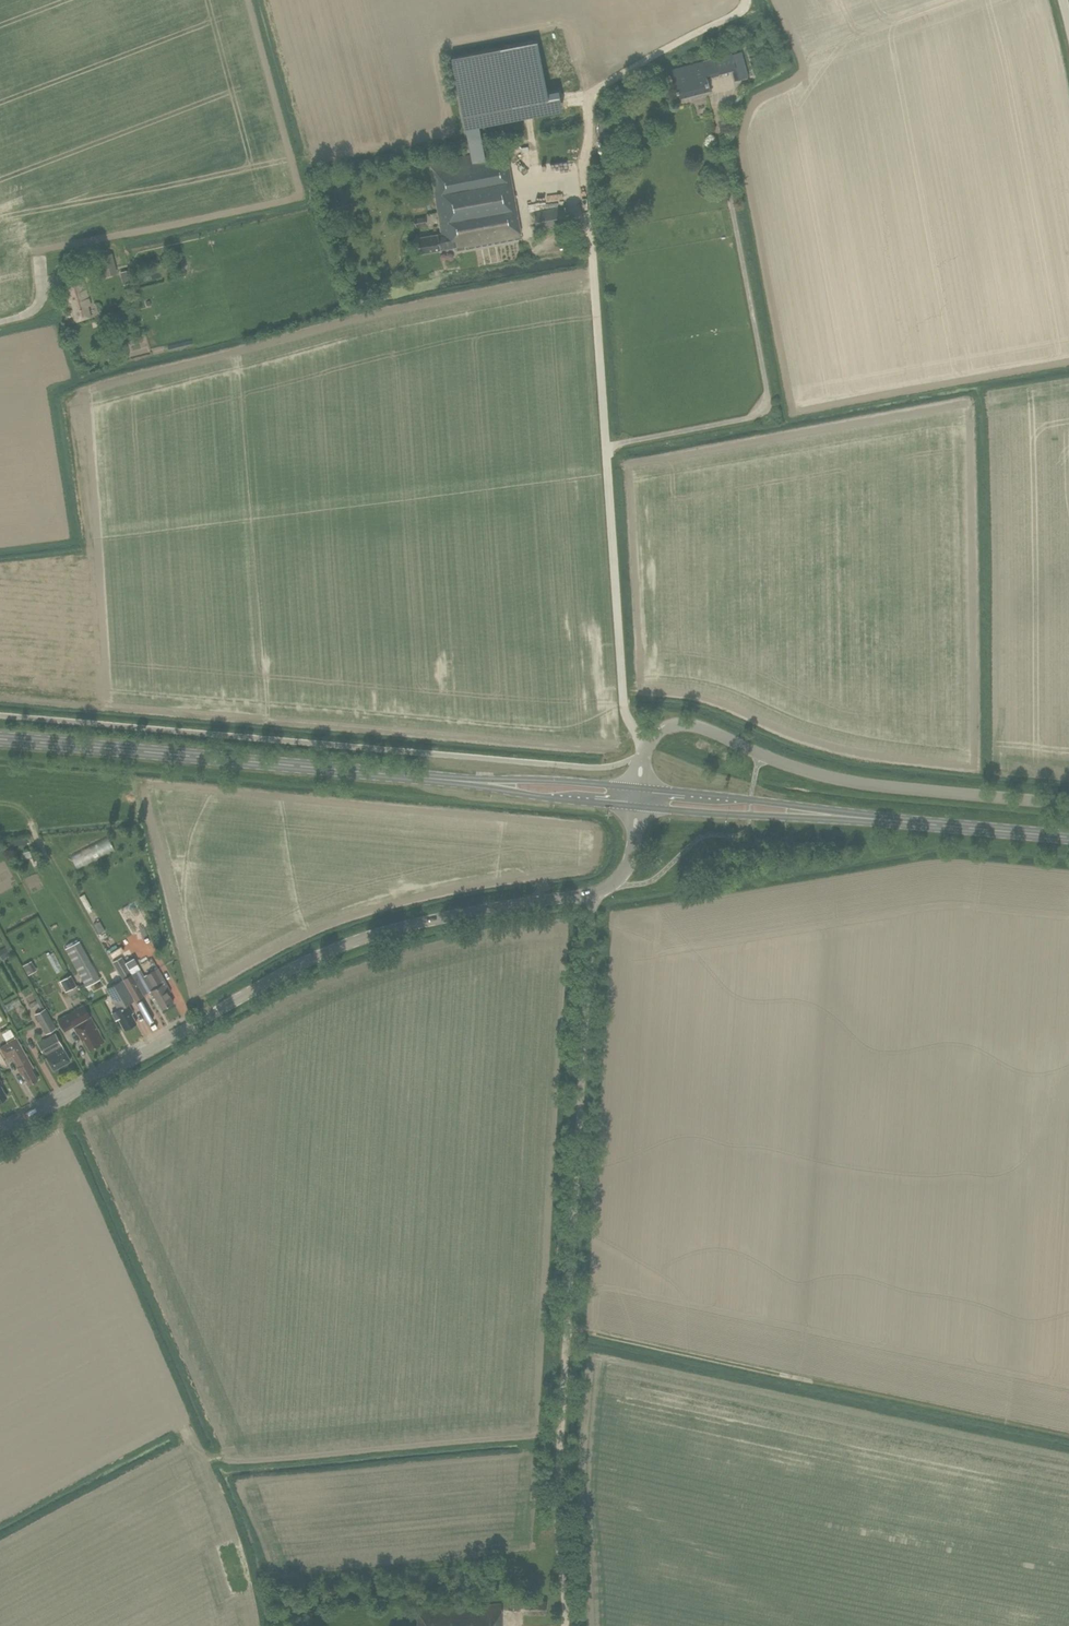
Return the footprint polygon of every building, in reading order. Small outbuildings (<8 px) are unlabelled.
[(499,50),(452,59),(462,114),(475,111),(510,105),(499,50)] [(741,51),(728,54),(733,70),(735,80),(748,77),(741,51)] [(703,61),(672,69),(680,98),(709,90),(711,90),(708,79),(707,77),(720,74),(718,65),(716,58),(703,61)] [(505,148),(483,152),(475,111),(462,114),(470,154),(429,162),(441,232),(417,237),(415,237),(419,254),(441,251),(440,248),(456,247),(457,251),(521,238),(505,148)] [(533,212),(536,231),(567,225),(564,207),(533,212)] [(414,218),(416,227),(426,225),(425,216),(414,218)] [(98,256),(103,276),(117,273),(112,253),(98,256)] [(122,278),(129,276),(127,270),(120,272),(122,278)] [(90,305),(84,281),(65,286),(75,321),(90,316),(87,306),(90,305)] [(75,856),(82,868),(117,847),(110,835),(75,856)] [(34,861),(39,858),(34,847),(29,850),(34,861)] [(94,924),(99,934),(105,930),(100,921),(94,924)] [(65,948),(86,987),(101,979),(79,940),(65,948)] [(11,954),(6,946),(0,950),(0,955),(2,959),(11,954)] [(143,995),(131,974),(121,956),(112,961),(122,979),(134,1000),(143,995)] [(31,960),(23,965),(28,975),(37,970),(31,960)] [(155,988),(149,991),(150,992),(154,998),(155,997),(162,1008),(174,1002),(169,992),(171,991),(169,987),(158,967),(147,973),(155,988)] [(60,980),(66,991),(77,985),(71,974),(60,980)] [(134,1000),(122,979),(106,988),(118,1009),(112,1012),(116,1019),(119,1018),(125,1029),(137,1022),(131,1014),(134,1012),(129,1003),(134,1000)] [(44,1008),(39,998),(30,1004),(31,1006),(37,1003),(41,1010),(35,1014),(46,1034),(57,1028),(45,1007),(44,1008)] [(83,1038),(90,1049),(104,1041),(84,1005),(58,1019),(65,1030),(73,1025),(77,1033),(78,1032),(82,1039),(83,1038)] [(9,1039),(18,1036),(16,1028),(6,1032),(9,1039)] [(38,1042),(53,1069),(70,1060),(55,1033),(38,1042)] [(33,1068),(16,1038),(0,1047),(6,1058),(13,1054),(19,1066),(17,1067),(21,1074),(23,1073),(29,1084),(37,1079),(31,1069),(33,1068)] [(521,1608),(521,1591),(508,1591),(509,1608),(521,1608)] [(502,1604),(419,1606),(418,1625),(502,1625),(502,1604)]
